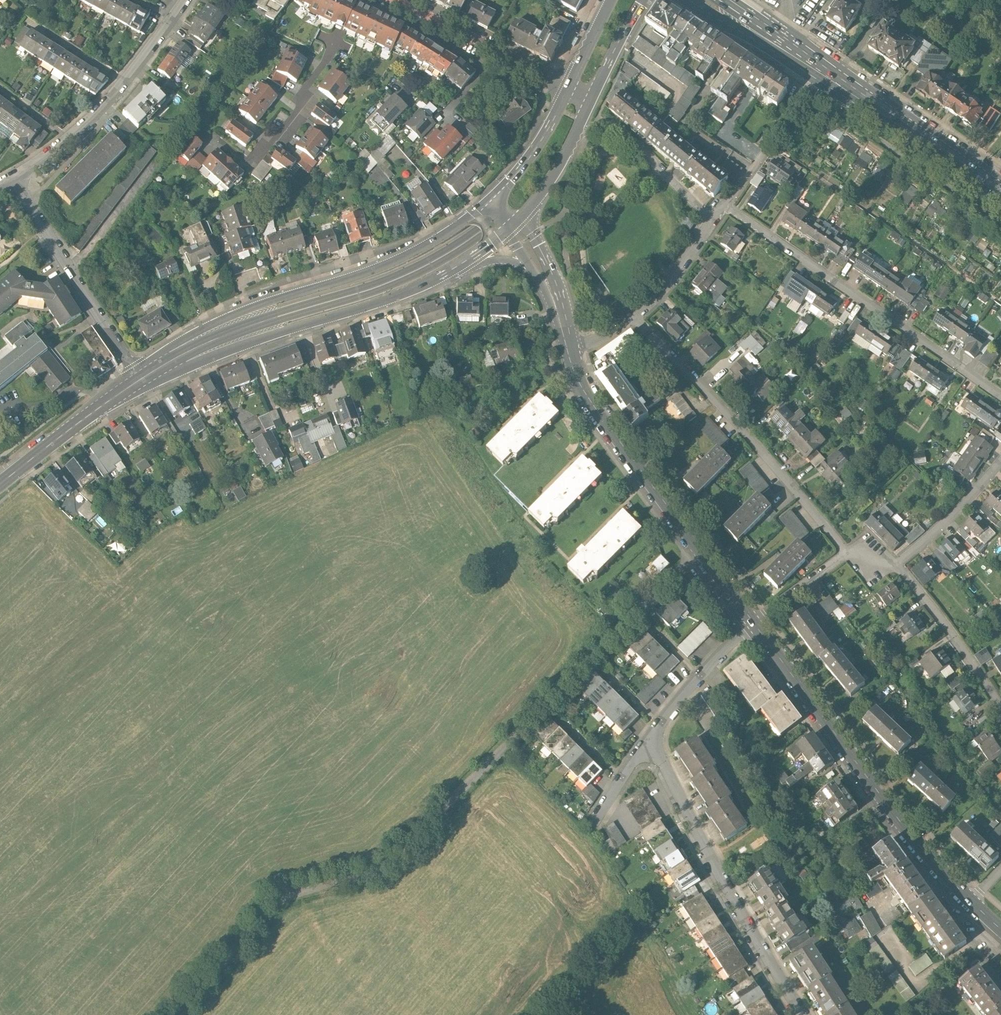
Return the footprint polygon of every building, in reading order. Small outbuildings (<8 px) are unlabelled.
[(109,10),(114,0),(99,0),(97,3),(109,10)] [(121,16),(130,0),(114,0),(109,10),(121,16)] [(132,23),(142,5),(134,0),(130,0),(121,16),(132,23)] [(258,3),(272,10),(271,14),(280,18),(294,0),(260,0),(258,3)] [(318,2),(315,8),(329,15),(336,0),(311,0),(318,2)] [(329,15),(348,24),(351,25),(363,0),(336,0),(329,15)] [(366,0),(363,0),(351,25),(398,47),(401,41),(410,21),(366,0)] [(441,4),(457,12),(463,0),(443,0),(441,4)] [(465,16),(471,4),(468,3),(470,0),(469,0),(463,0),(457,12),(465,16)] [(558,1),(577,11),(583,0),(559,0),(558,1)] [(672,32),(684,15),(663,0),(662,0),(646,23),(667,39),(672,32)] [(827,21),(845,33),(862,8),(853,3),(849,0),(840,0),(827,21)] [(853,3),(862,8),(864,5),(857,0),(855,0),(853,3)] [(205,10),(202,15),(220,27),(229,13),(214,2),(207,11),(205,10)] [(472,2),(471,4),(465,16),(464,18),(485,28),(493,12),(472,2)] [(154,11),(142,5),(132,23),(144,29),(151,17),(154,11)] [(210,41),(220,27),(202,15),(198,20),(200,22),(194,31),(195,31),(210,41)] [(664,53),(671,57),(695,23),(684,15),(672,32),(677,35),(664,53)] [(159,21),(151,17),(144,29),(151,33),(159,21)] [(554,19),(548,30),(564,38),(571,24),(557,17),(554,19)] [(428,32),(410,21),(401,41),(416,51),(428,32)] [(20,40),(25,43),(36,26),(30,23),(20,40)] [(516,23),(507,39),(512,42),(511,44),(525,52),(535,33),(536,31),(521,23),(520,25),(516,23)] [(704,28),(695,23),(671,57),(667,62),(676,68),(678,66),(686,53),(683,51),(688,43),(691,46),(704,28)] [(869,48),(883,58),(900,33),(885,23),(882,28),(880,26),(872,38),(874,39),(869,48)] [(25,43),(36,50),(47,33),(36,26),(25,43)] [(720,40),(704,28),(691,46),(690,48),(695,51),(692,54),(704,62),(720,40)] [(544,37),(535,33),(525,52),(534,56),(535,54),(551,63),(564,38),(548,30),(544,37)] [(206,47),(210,41),(195,31),(191,37),(206,47)] [(453,47),(428,32),(416,51),(441,66),(453,47)] [(36,50),(48,58),(59,40),(47,33),(36,50)] [(915,43),(900,33),(883,58),(898,68),(904,59),(905,60),(913,48),(912,48),(915,43)] [(632,47),(689,88),(692,83),(696,78),(678,66),(676,68),(667,62),(671,57),(664,53),(656,47),(655,48),(639,37),(632,47)] [(48,58),(59,65),(70,47),(59,40),(48,58)] [(184,40),(174,54),(186,63),(196,49),(184,40)] [(734,50),(720,40),(704,62),(706,64),(697,77),(703,82),(717,63),(722,67),(734,50)] [(907,58),(919,66),(929,51),(917,43),(907,58)] [(932,46),(929,51),(919,66),(917,69),(927,76),(937,83),(952,59),(932,46)] [(59,65),(70,72),(81,54),(70,47),(59,65)] [(465,55),(453,47),(441,66),(451,72),(453,70),(465,55)] [(292,50),(287,60),(307,69),(312,59),(292,50)] [(748,60),(734,50),(722,67),(730,73),(727,77),(724,75),(712,93),(720,99),(748,60)] [(70,72),(82,79),(93,62),(81,54),(70,72)] [(175,77),(186,63),(174,54),(163,68),(174,76),(175,77)] [(467,86),(482,68),(465,55),(453,70),(465,80),(463,82),(467,86)] [(302,80),(307,69),(287,60),(282,70),(293,75),(302,80)] [(759,95),(760,92),(772,77),(748,60),(720,99),(728,105),(743,83),(759,95)] [(104,69),(93,62),(82,79),(93,86),(102,71),(104,69)] [(670,95),(626,62),(621,73),(663,105),(670,95)] [(338,68),(331,78),(348,91),(355,81),(338,68)] [(289,85),(293,75),(282,70),(279,78),(289,85)] [(113,78),(102,71),(93,86),(101,91),(113,78)] [(170,82),(163,90),(171,99),(179,89),(183,83),(175,77),(174,76),(170,82)] [(916,91),(930,101),(941,85),(937,83),(927,76),(916,91)] [(788,88),(772,77),(760,92),(772,100),(770,103),(777,108),(787,94),(785,92),(788,88)] [(341,100),(348,91),(331,78),(324,87),(341,100)] [(701,89),(692,83),(689,88),(677,105),(668,115),(678,124),(686,115),(684,114),(692,104),(691,103),(701,89)] [(156,84),(128,111),(133,116),(143,126),(171,99),(163,90),(156,84)] [(259,85),(248,99),(266,112),(276,98),(259,85)] [(947,89),(941,85),(930,101),(944,110),(956,91),(949,86),(947,89)] [(944,110),(958,119),(968,103),(962,99),(964,96),(956,91),(944,110)] [(498,117),(509,130),(532,112),(517,92),(506,101),(511,107),(498,117)] [(628,126),(642,109),(622,92),(608,110),(628,126)] [(4,93),(0,98),(0,115),(6,119),(18,103),(4,93)] [(394,98),(371,122),(375,126),(376,126),(382,132),(382,133),(405,109),(394,98)] [(266,112),(248,99),(239,112),(256,125),(266,112)] [(723,111),(728,105),(720,99),(709,114),(722,123),(728,115),(723,111)] [(324,102),(317,112),(324,117),(334,125),(341,115),(324,102)] [(428,102),(420,111),(429,119),(437,110),(428,102)] [(32,113),(18,103),(6,119),(20,130),(32,113)] [(981,112),(968,103),(958,119),(973,129),(981,116),(980,115),(981,112)] [(646,140),(660,123),(642,109),(628,126),(646,140)] [(420,111),(406,127),(420,139),(434,124),(429,119),(420,111)] [(47,124),(32,113),(20,130),(27,135),(22,142),(30,148),(38,136),(46,125),(47,124)] [(133,116),(117,132),(127,142),(143,126),(133,116)] [(323,125),(319,129),(333,140),(341,131),(334,125),(324,117),(320,122),(323,125)] [(252,138),(233,123),(225,132),(245,148),(252,138)] [(665,156),(679,139),(660,123),(646,140),(665,156)] [(54,131),(46,125),(38,136),(46,142),(54,131)] [(458,132),(455,136),(460,141),(465,145),(476,133),(467,125),(459,133),(458,132)] [(316,127),(309,136),(326,150),(333,140),(319,129),(316,127)] [(440,136),(426,150),(440,163),(460,141),(455,136),(447,129),(440,136)] [(421,145),(426,150),(440,136),(435,131),(421,145)] [(117,132),(89,159),(103,174),(132,146),(127,142),(117,132)] [(401,141),(394,132),(366,163),(374,170),(401,141)] [(197,134),(184,151),(194,159),(202,148),(207,141),(197,134)] [(319,159),(326,150),(309,136),(301,145),(308,151),(319,159)] [(842,136),(837,144),(847,150),(852,142),(853,141),(846,136),(845,138),(842,136)] [(685,172),(699,154),(679,139),(665,156),(685,172)] [(847,150),(855,156),(860,148),(852,142),(847,150)] [(71,244),(80,251),(156,151),(147,144),(71,244)] [(208,162),(217,170),(232,154),(224,146),(213,158),(208,162)] [(284,147),(276,157),(280,160),(293,170),(301,161),(295,156),(284,147)] [(194,159),(191,163),(194,167),(198,163),(203,167),(208,162),(213,158),(202,148),(194,159)] [(300,150),(295,156),(301,161),(310,168),(314,163),(318,166),(322,161),(319,159),(308,151),(305,154),(300,150)] [(217,170),(225,179),(241,162),(232,154),(217,170)] [(257,173),(267,181),(277,167),(275,165),(280,160),(276,157),(272,154),(257,173)] [(724,175),(699,154),(685,172),(714,196),(728,178),(724,175)] [(787,157),(783,163),(796,171),(800,166),(787,157)] [(479,167),(469,158),(444,184),(458,197),(483,171),(479,167)] [(728,158),(722,167),(726,170),(724,175),(728,178),(732,182),(742,168),(728,158)] [(75,202),(103,174),(89,159),(60,187),(75,202)] [(785,187),(793,175),(795,171),(776,159),(774,162),(766,175),(779,183),(785,187)] [(479,167),(483,171),(492,165),(488,161),(479,167)] [(250,170),(241,162),(225,179),(234,187),(250,170)] [(882,162),(874,174),(881,178),(883,175),(885,177),(886,176),(893,181),(896,176),(890,172),(892,169),(887,166),(887,165),(882,162)] [(750,183),(757,188),(765,175),(759,172),(758,171),(758,170),(750,183)] [(441,208),(425,185),(410,195),(420,210),(425,218),(441,208)] [(919,191),(910,185),(904,193),(913,199),(919,191)] [(761,213),(773,195),(760,187),(759,186),(747,204),(761,213)] [(929,204),(923,199),(920,204),(926,209),(929,204)] [(940,204),(935,201),(926,212),(932,217),(935,213),(941,218),(946,212),(939,206),(940,204)] [(808,213),(793,203),(781,220),(796,230),(806,216),(808,213)] [(223,212),(230,233),(247,228),(251,226),(244,205),(223,212)] [(407,225),(401,207),(381,213),(386,231),(407,225)] [(426,220),(425,218),(420,210),(414,214),(421,224),(426,220)] [(370,236),(362,211),(342,218),(351,243),(370,236)] [(822,226),(806,216),(796,230),(812,241),(822,226)] [(695,223),(686,217),(681,224),(690,230),(695,223)] [(201,223),(200,225),(207,239),(214,236),(207,220),(201,223)] [(149,229),(163,244),(170,236),(156,222),(149,229)] [(745,234),(730,224),(717,242),(732,252),(745,234)] [(200,225),(191,229),(198,246),(184,252),(191,269),(215,259),(207,239),(200,225)] [(977,232),(967,225),(959,235),(971,243),(972,241),(976,244),(981,236),(976,233),(977,232)] [(846,242),(822,226),(812,241),(836,257),(839,252),(846,242)] [(299,227),(288,230),(295,251),(306,248),(299,227)] [(254,249),(247,228),(230,233),(225,235),(232,256),(254,249)] [(339,251),(332,229),(314,235),(319,253),(328,250),(329,254),(339,251)] [(284,254),(295,251),(288,230),(278,234),(284,254)] [(273,258),(284,254),(278,234),(267,237),(273,258)] [(987,242),(982,239),(978,246),(984,250),(987,245),(985,244),(987,242)] [(846,242),(839,252),(849,259),(855,250),(850,247),(852,244),(846,241),(846,242)] [(891,274),(862,254),(852,267),(882,287),(891,274)] [(967,257),(963,254),(955,265),(960,269),(967,257)] [(232,263),(235,273),(256,266),(260,278),(271,274),(267,262),(257,266),(254,256),(232,263)] [(165,264),(154,268),(159,281),(177,273),(171,259),(164,262),(165,264)] [(709,261),(703,268),(718,280),(724,272),(709,261)] [(691,284),(720,307),(726,299),(721,295),(727,287),(718,280),(703,268),(691,284)] [(56,277),(42,286),(22,283),(13,271),(0,281),(0,315),(20,298),(41,301),(58,328),(79,315),(56,277)] [(821,290),(796,273),(782,293),(800,306),(805,300),(811,304),(821,290)] [(882,287),(894,296),(903,282),(891,274),(882,287)] [(926,291),(906,278),(903,282),(894,296),(908,305),(907,307),(913,311),(914,309),(922,298),(926,291)] [(950,291),(942,285),(935,295),(943,300),(950,291)] [(837,302),(821,290),(811,304),(828,316),(837,302)] [(160,309),(166,305),(159,292),(151,296),(159,309),(160,309)] [(922,298),(914,309),(922,314),(930,303),(922,298)] [(456,299),(456,316),(479,316),(479,305),(473,305),(473,299),(456,299)] [(148,310),(153,306),(150,301),(144,306),(148,310)] [(508,301),(491,301),(490,318),(508,318),(508,301)] [(439,302),(413,310),(419,329),(445,321),(439,302)] [(719,319),(723,313),(715,306),(711,311),(719,319)] [(942,308),(933,322),(949,333),(958,319),(942,308)] [(147,339),(170,325),(160,309),(159,309),(137,322),(147,339)] [(675,341),(683,334),(675,326),(680,321),(670,310),(657,322),(675,341)] [(850,314),(845,311),(839,321),(844,324),(850,314)] [(384,320),(385,322),(387,330),(411,322),(408,312),(384,320)] [(693,328),(698,322),(687,312),(682,318),(693,328)] [(794,331),(800,336),(812,319),(806,314),(794,331)] [(126,322),(122,316),(116,319),(120,326),(126,322)] [(863,323),(856,318),(847,330),(855,335),(855,334),(863,323)] [(964,343),(973,330),(958,319),(949,333),(964,343)] [(880,331),(864,320),(863,323),(855,334),(871,344),(880,331)] [(22,322),(5,336),(15,349),(0,362),(0,389),(29,366),(51,394),(69,380),(22,322)] [(392,346),(387,330),(385,322),(368,327),(371,337),(376,352),(392,346)] [(363,332),(358,334),(360,340),(371,337),(368,327),(367,325),(361,327),(363,332)] [(112,359),(91,327),(80,334),(96,357),(98,355),(105,364),(112,359)] [(339,334),(343,345),(346,356),(348,360),(365,355),(360,340),(358,334),(357,328),(339,334)] [(696,348),(709,336),(710,335),(707,330),(692,344),(696,348)] [(835,348),(844,334),(838,330),(829,345),(835,348)] [(976,351),(985,338),(973,330),(964,343),(976,351)] [(764,341),(755,331),(740,345),(745,350),(747,348),(752,353),(764,341)] [(894,343),(895,341),(880,331),(871,344),(886,355),(894,343)] [(665,370),(631,336),(620,346),(654,380),(665,370)] [(702,366),(721,349),(709,336),(696,348),(687,356),(693,363),(697,360),(702,366)] [(319,364),(336,359),(333,349),(330,338),(312,343),(319,364)] [(517,341),(482,352),(484,357),(483,358),(484,362),(485,361),(489,372),(506,366),(507,370),(516,367),(515,363),(523,361),(519,350),(520,348),(519,346),(519,345),(517,343),(517,341)] [(901,347),(894,343),(886,355),(893,359),(901,347)] [(343,345),(333,349),(336,359),(346,356),(343,345)] [(300,362),(294,347),(259,361),(268,385),(277,381),(276,377),(294,370),(302,367),(300,362)] [(912,355),(901,347),(893,359),(890,364),(901,371),(912,355)] [(999,354),(989,347),(979,361),(989,368),(999,354)] [(116,365),(112,359),(105,364),(98,355),(96,357),(87,363),(97,378),(116,365)] [(756,368),(744,356),(729,371),(740,383),(750,374),(756,368)] [(935,367),(919,356),(909,371),(925,382),(935,367)] [(305,360),(300,362),(302,367),(294,370),(296,374),(308,369),(305,360)] [(245,371),(242,364),(219,373),(226,392),(249,383),(245,371)] [(890,391),(902,373),(890,365),(887,369),(883,375),(878,383),(890,391)] [(639,404),(612,366),(596,377),(624,415),(639,404)] [(935,367),(925,382),(940,392),(950,378),(935,367)] [(252,368),(245,371),(249,383),(256,380),(252,368)] [(750,374),(740,383),(753,397),(756,394),(763,401),(776,389),(763,374),(756,381),(750,374)] [(207,377),(189,387),(195,398),(202,410),(220,401),(207,377)] [(673,380),(642,402),(645,408),(648,411),(679,388),(673,380)] [(990,402),(972,390),(960,407),(978,419),(990,402)] [(189,408),(179,391),(163,401),(173,418),(189,408)] [(697,416),(680,394),(671,400),(688,422),(697,416)] [(547,401),(546,402),(540,396),(527,410),(500,437),(487,450),(503,466),(513,457),(517,458),(559,415),(552,408),(553,407),(547,401)] [(934,401),(929,397),(926,402),(931,406),(934,401)] [(197,413),(202,410),(195,398),(190,401),(197,413)] [(359,419),(352,400),(336,406),(338,412),(343,425),(359,419)] [(643,409),(645,408),(642,402),(639,404),(624,415),(634,429),(649,418),(643,409)] [(1000,423),(1000,410),(990,402),(978,419),(995,431),(1000,423)] [(784,405),(770,419),(788,438),(802,425),(800,422),(806,416),(799,410),(793,415),(784,405)] [(167,425),(154,406),(138,417),(151,436),(167,425)] [(277,411),(259,418),(268,436),(271,434),(277,432),(276,429),(284,426),(277,411)] [(338,427),(343,425),(338,412),(333,414),(338,427)] [(304,424),(304,425),(312,444),(323,440),(332,436),(335,435),(332,429),(327,415),(304,424)] [(718,448),(720,450),(729,441),(708,418),(698,426),(718,448)] [(206,429),(200,419),(189,425),(195,436),(206,429)] [(139,440),(128,423),(112,433),(119,444),(123,450),(139,440)] [(326,446),(323,440),(312,444),(304,425),(290,431),(295,444),(300,442),(304,454),(310,452),(313,460),(311,461),(312,465),(321,461),(317,450),(326,446)] [(788,438),(807,459),(816,450),(825,441),(813,429),(809,432),(802,425),(788,438)] [(338,427),(332,429),(335,435),(332,436),(338,453),(347,449),(338,427)] [(978,437),(990,445),(995,437),(984,429),(978,437)] [(115,447),(119,444),(112,433),(108,436),(115,447)] [(563,438),(557,433),(555,435),(560,441),(563,438)] [(277,446),(271,434),(268,436),(254,443),(267,467),(282,459),(275,447),(277,446)] [(962,451),(983,466),(995,448),(974,434),(962,451)] [(120,463),(104,440),(89,450),(100,466),(107,476),(115,471),(113,468),(120,463)] [(718,448),(685,482),(698,495),(712,481),(716,477),(731,462),(720,450),(718,448)] [(825,459),(816,450),(807,459),(816,468),(825,459)] [(852,468),(837,451),(820,466),(825,471),(822,474),(832,485),(844,475),(852,468)] [(950,469),(971,483),(983,466),(962,451),(950,469)] [(913,453),(913,464),(924,463),(923,452),(913,453)] [(80,457),(64,468),(71,477),(76,484),(92,473),(80,457)] [(304,469),(298,457),(289,461),(293,474),(304,469)] [(150,468),(144,460),(142,461),(140,459),(133,463),(141,474),(150,468)] [(544,530),(553,521),(559,522),(603,478),(595,471),(597,470),(590,463),(589,465),(583,459),(569,473),(542,501),(528,514),(544,530)] [(239,462),(228,462),(232,470),(239,470),(239,462)] [(759,495),(760,496),(770,488),(750,464),(740,472),(759,495)] [(102,479),(107,476),(100,466),(95,469),(102,479)] [(69,487),(57,472),(43,483),(58,501),(69,493),(66,489),(69,487)] [(950,480),(961,487),(966,480),(955,472),(950,480)] [(842,496),(853,486),(844,475),(832,485),(842,496)] [(80,489),(76,484),(71,477),(67,480),(76,492),(80,489)] [(984,505),(994,514),(1000,520),(1000,488),(1000,487),(984,505)] [(247,498),(241,488),(233,492),(239,502),(247,498)] [(743,511),(725,529),(738,542),(744,536),(763,517),(771,508),(760,496),(759,495),(743,511)] [(867,497),(855,507),(861,513),(872,503),(867,497)] [(97,514),(87,503),(77,513),(87,524),(97,514)] [(994,514),(984,505),(979,510),(989,519),(994,514)] [(866,525),(876,535),(891,520),(889,519),(893,515),(884,507),(866,525)] [(785,525),(799,542),(800,543),(810,535),(790,511),(780,519),(785,525)] [(585,585),(595,575),(599,576),(643,531),(625,513),(613,525),(591,548),(586,552),(583,549),(578,554),(581,557),(569,569),(585,585)] [(976,513),(961,528),(968,535),(971,532),(985,546),(997,534),(976,513)] [(876,535),(884,542),(887,540),(896,549),(905,540),(910,535),(899,524),(900,520),(896,516),(891,520),(876,535)] [(925,532),(919,525),(910,535),(905,540),(910,545),(925,532)] [(968,535),(961,528),(957,532),(973,548),(977,544),(968,535)] [(966,550),(953,535),(939,548),(944,554),(946,552),(954,561),(966,550)] [(131,541),(125,546),(130,551),(136,545),(131,541)] [(785,557),(765,576),(778,589),(791,576),(812,555),(800,543),(799,542),(785,557)] [(944,554),(939,548),(929,557),(942,572),(947,578),(957,569),(944,554)] [(661,557),(653,565),(659,577),(670,566),(661,557)] [(942,572),(929,557),(922,562),(911,572),(924,587),(934,578),(942,572)] [(689,587),(681,579),(672,588),(677,593),(656,614),(669,628),(687,610),(677,599),(689,587)] [(882,601),(886,607),(901,596),(892,584),(874,597),(878,603),(882,601)] [(830,596),(815,607),(824,619),(833,612),(838,608),(830,596)] [(846,617),(856,611),(849,601),(839,608),(846,617)] [(839,621),(840,622),(846,618),(838,608),(833,612),(839,621)] [(818,660),(820,659),(833,649),(825,639),(817,628),(805,611),(790,622),(802,638),(805,643),(818,660)] [(914,613),(896,625),(908,640),(925,628),(914,613)] [(887,632),(896,625),(892,620),(883,626),(887,632)] [(713,633),(703,623),(678,648),(688,658),(713,633)] [(653,640),(645,632),(629,647),(638,656),(653,640)] [(662,648),(653,640),(638,656),(646,664),(662,648)] [(837,681),(851,697),(865,684),(852,669),(834,647),(833,649),(820,659),(822,663),(827,668),(834,676),(837,681)] [(951,663),(939,647),(919,662),(932,678),(951,663)] [(979,664),(991,657),(984,647),(973,654),(979,664)] [(670,657),(662,648),(646,664),(654,673),(670,657)] [(680,663),(672,655),(670,657),(654,673),(658,676),(663,681),(680,663)] [(919,662),(915,655),(904,663),(909,669),(919,662)] [(746,656),(725,673),(757,715),(762,711),(778,698),(746,656)] [(589,699),(605,684),(596,675),(581,691),(589,699)] [(658,676),(636,698),(645,706),(666,684),(663,681),(658,676)] [(713,691),(712,689),(701,696),(721,725),(731,718),(720,702),(736,691),(728,680),(713,691)] [(598,708),(614,692),(605,684),(589,699),(598,708)] [(953,699),(962,713),(981,701),(972,687),(953,699)] [(607,716),(622,700),(614,692),(598,708),(607,716)] [(783,695),(778,698),(762,711),(781,737),(802,720),(783,695)] [(615,725),(631,709),(622,700),(607,716),(615,725)] [(876,708),(862,723),(878,738),(881,741),(897,756),(911,742),(893,724),(876,708)] [(628,729),(639,718),(631,709),(615,725),(624,733),(628,729)] [(970,711),(960,716),(964,723),(974,718),(970,711)] [(544,745),(560,730),(550,721),(535,737),(544,745)] [(624,733),(620,737),(624,742),(632,733),(628,729),(624,733)] [(553,754),(568,738),(560,730),(544,745),(540,750),(549,758),(553,754)] [(990,731),(973,744),(987,761),(989,764),(1000,755),(1000,745),(990,731)] [(826,752),(813,735),(794,749),(788,754),(794,761),(802,754),(809,764),(826,752)] [(562,762),(577,747),(568,738),(553,754),(562,762)] [(716,767),(697,739),(677,753),(696,781),(713,769),(716,767)] [(570,770),(586,755),(577,747),(562,762),(570,770)] [(834,763),(826,752),(809,764),(800,771),(800,772),(786,782),(790,788),(814,770),(817,775),(834,763)] [(579,779),(594,764),(586,755),(570,770),(579,779)] [(974,772),(982,782),(995,771),(989,764),(987,761),(974,772)] [(591,784),(603,772),(594,764),(579,779),(588,787),(591,784)] [(921,766),(907,781),(923,796),(926,799),(942,814),(956,800),(921,766)] [(731,797),(713,769),(696,781),(693,783),(711,810),(728,799),(731,797)] [(850,797),(839,783),(818,798),(824,806),(822,807),(827,814),(850,797)] [(588,787),(583,793),(594,803),(600,793),(591,784),(588,787)] [(663,819),(643,789),(624,801),(643,832),(660,821),(663,819)] [(826,834),(860,809),(850,797),(827,814),(821,818),(824,823),(820,827),(826,834)] [(746,827),(728,799),(711,810),(708,813),(727,840),(746,827)] [(648,843),(667,831),(660,821),(643,832),(642,833),(648,843)] [(997,844),(1000,840),(1000,821),(988,833),(997,844)] [(627,842),(614,823),(604,829),(611,840),(602,846),(607,855),(627,842)] [(964,825),(951,840),(985,872),(999,858),(964,825)] [(655,853),(674,841),(667,831),(648,843),(655,853)] [(851,858),(869,847),(864,839),(846,852),(851,858)] [(907,861),(892,839),(871,854),(882,868),(887,876),(907,861)] [(662,863),(680,851),(674,841),(655,853),(662,863)] [(668,873),(687,861),(680,851),(662,863),(668,873)] [(675,884),(694,872),(687,861),(668,873),(675,884)] [(893,892),(917,875),(907,861),(887,876),(883,878),(893,892)] [(775,884),(765,868),(746,880),(756,895),(775,884)] [(882,868),(867,878),(872,886),(883,878),(887,876),(882,868)] [(694,886),(700,882),(694,872),(675,884),(682,894),(684,893),(694,886)] [(908,914),(932,896),(917,875),(893,892),(908,914)] [(756,895),(775,926),(799,912),(789,896),(784,898),(775,884),(756,895)] [(694,886),(684,893),(690,903),(701,896),(694,886)] [(856,911),(862,907),(854,894),(829,910),(841,932),(844,930),(849,938),(861,930),(854,920),(847,924),(844,919),(842,920),(838,913),(852,905),(856,911)] [(690,917),(708,905),(702,895),(701,896),(690,903),(683,907),(690,917)] [(927,939),(951,922),(932,896),(908,914),(927,939)] [(697,927),(715,916),(708,905),(690,917),(697,927)] [(895,907),(880,917),(887,927),(902,916),(895,907)] [(772,928),(782,945),(809,928),(799,912),(775,926),(772,928)] [(870,913),(860,919),(872,938),(882,932),(870,913)] [(703,937),(722,926),(715,916),(697,927),(703,937)] [(943,963),(967,946),(951,922),(927,939),(943,963)] [(710,948),(728,936),(722,926),(703,937),(710,948)] [(805,938),(807,946),(820,943),(819,935),(805,938)] [(716,958),(735,946),(728,936),(710,948),(716,958)] [(872,938),(863,945),(906,1003),(915,997),(872,938)] [(723,968),(741,956),(735,946),(716,958),(723,968)] [(814,948),(791,963),(809,992),(830,979),(833,977),(814,948)] [(933,965),(926,955),(909,967),(916,977),(933,965)] [(744,969),(748,966),(741,956),(723,968),(730,978),(733,976),(744,969)] [(744,969),(733,976),(739,986),(750,979),(744,969)] [(993,987),(979,969),(958,986),(972,1003),(993,987)] [(741,1000),(759,989),(752,978),(750,979),(739,986),(734,990),(741,1000)] [(848,1007),(830,979),(809,992),(824,1014),(835,1014),(848,1007)] [(993,987),(972,1003),(982,1014),(1000,1014),(1000,997),(993,987)] [(747,1010),(765,999),(759,989),(741,1000),(747,1010)] [(772,1009),(765,999),(747,1010),(750,1014),(762,1014),(772,1009)] [(848,1007),(835,1014),(853,1014),(848,1007)]
